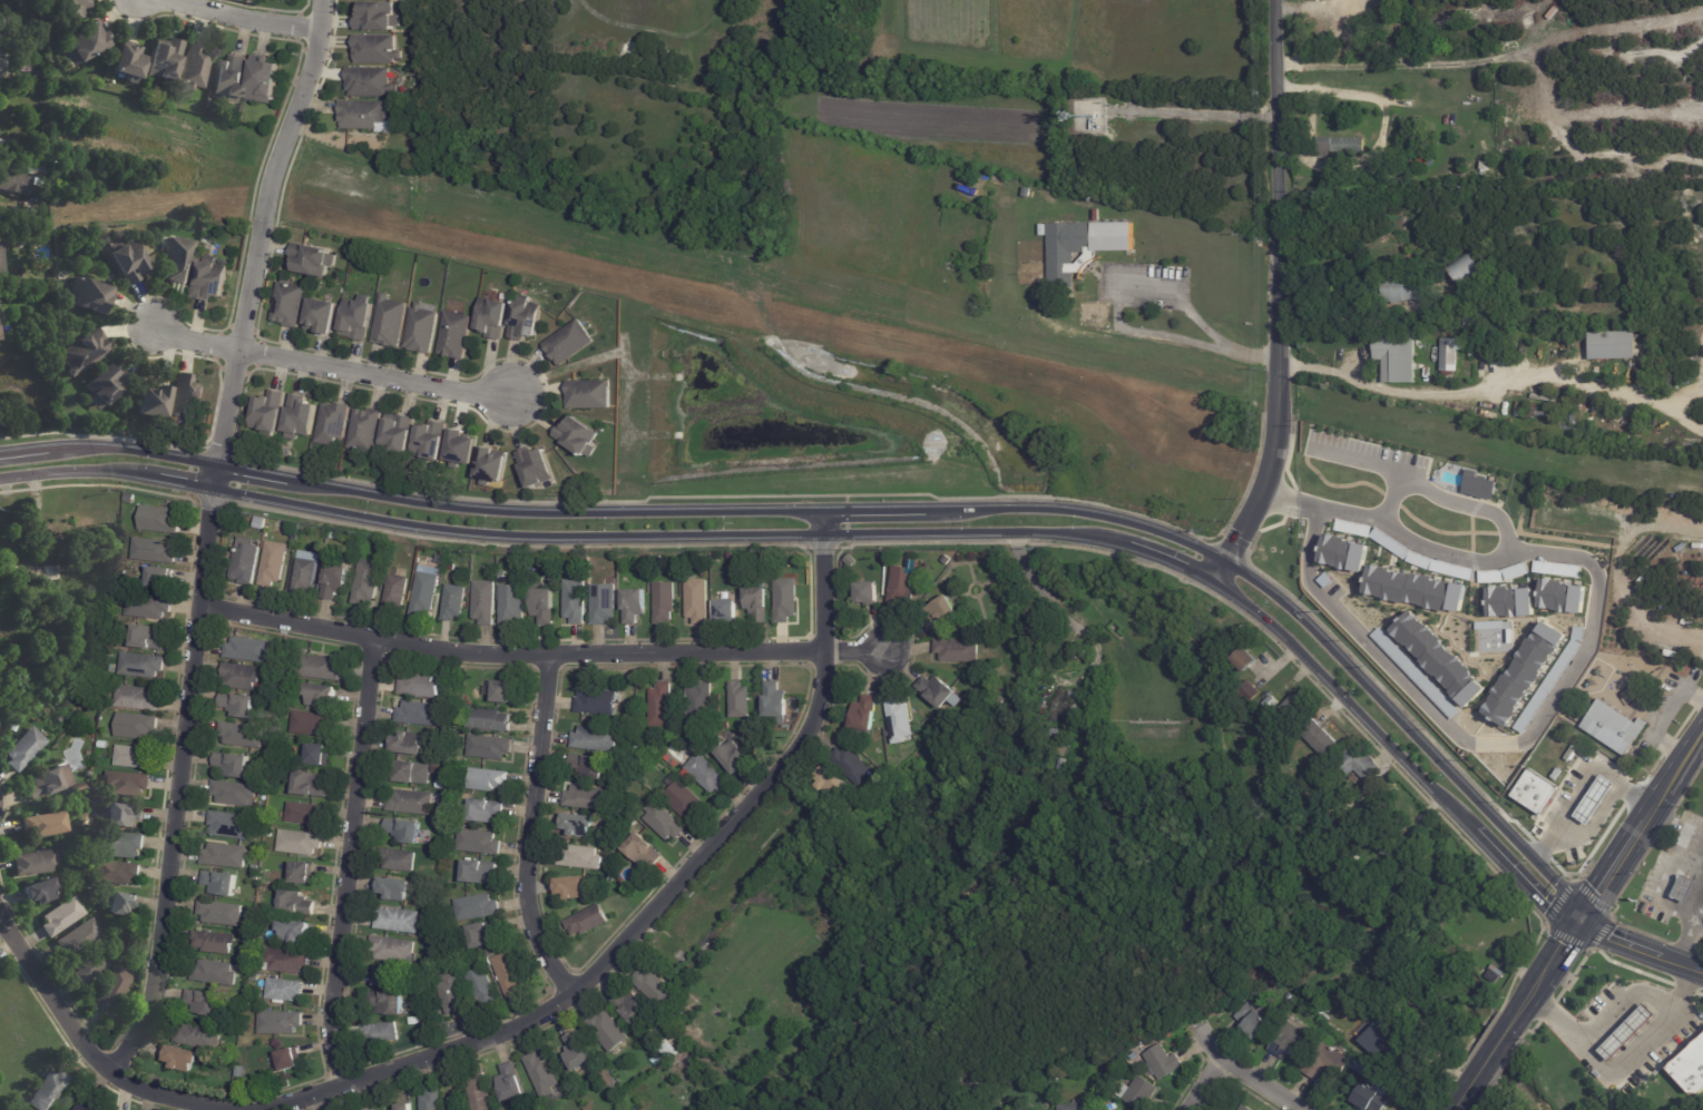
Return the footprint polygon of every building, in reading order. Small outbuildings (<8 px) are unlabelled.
[(62,21),(60,0),(90,0),(90,3),(88,3),(89,10),(82,11),(84,19),(62,21)] [(1326,20),(1331,20),(1331,32),(1356,32),(1356,23),(1368,23),(1367,0),(1329,0),(1326,0),(1326,20)] [(356,29),(356,16),(360,16),(360,12),(362,12),(362,4),(394,4),(394,17),(400,17),(400,28),(394,28),(394,32),(356,32),(356,29)] [(9,57),(0,58),(0,13),(14,11),(16,26),(22,24),(23,35),(7,36),(9,57)] [(98,21),(108,38),(102,41),(107,48),(74,68),(59,43),(97,20),(98,21)] [(356,52),(356,51),(354,51),(354,37),(395,38),(395,52),(402,52),(402,60),(395,60),(395,65),(356,65),(356,52)] [(168,40),(183,42),(174,82),(147,76),(155,40),(168,42),(168,40)] [(193,41),(206,46),(205,52),(206,52),(212,55),(203,89),(194,87),(193,91),(185,90),(186,86),(180,84),(190,41),(193,41)] [(121,47),(124,48),(125,47),(131,49),(133,47),(140,49),(138,56),(145,58),(139,80),(136,80),(135,85),(127,82),(129,77),(111,72),(119,46),(121,47)] [(31,61),(31,72),(18,72),(18,56),(31,56),(31,61)] [(233,57),(247,59),(241,100),(236,99),(236,105),(225,102),(226,97),(224,97),(224,96),(213,95),(215,85),(214,85),(217,62),(226,63),(226,62),(231,62),(232,56),(233,57)] [(266,60),(274,61),(274,66),(278,67),(273,105),(246,101),(252,62),(265,63),(266,60)] [(349,85),(349,84),(348,84),(348,70),(390,70),(390,86),(397,86),(397,94),(391,94),(391,98),(350,97),(351,91),(349,91),(349,85)] [(386,134),(376,134),(378,130),(343,130),(343,122),(342,122),(342,116),(340,116),(340,102),(388,104),(388,124),(392,124),(392,134),(386,134)] [(1405,126),(1403,141),(1392,141),(1393,125),(1405,126)] [(1367,154),(1332,154),(1332,159),(1319,158),(1320,138),(1367,139),(1367,154)] [(30,157),(0,149),(0,141),(10,144),(31,149),(30,157)] [(42,166),(41,175),(27,174),(28,165),(42,166)] [(27,197),(0,190),(0,172),(31,179),(27,197)] [(976,174),(976,181),(967,180),(967,173),(976,174)] [(997,206),(996,212),(985,208),(986,203),(997,206)] [(1135,253),(1097,254),(1097,262),(1098,264),(1092,268),(1087,275),(1075,275),(1075,288),(1050,288),(1049,225),(1135,224),(1135,253)] [(187,286),(176,284),(177,283),(160,279),(169,238),(175,239),(196,243),(187,286)] [(1437,238),(1450,253),(1441,261),(1429,246),(1437,238)] [(144,277),(140,278),(141,281),(128,287),(123,276),(120,277),(109,255),(112,253),(109,246),(120,240),(124,247),(134,242),(150,273),(144,277)] [(295,273),(295,271),(293,269),(295,259),(291,258),(294,243),(307,246),(307,247),(331,252),(330,254),(336,256),(334,267),(329,265),(326,278),(295,273)] [(1456,282),(1446,267),(1467,253),(1480,274),(1460,288),(1456,282)] [(209,257),(218,259),(217,265),(231,268),(224,301),(216,299),(216,301),(212,301),(211,303),(192,299),(195,283),(198,284),(199,277),(202,264),(205,264),(207,257),(209,257)] [(110,291),(106,302),(109,303),(104,317),(65,304),(74,277),(110,291)] [(1408,302),(1407,302),(1407,303),(1401,303),(1401,305),(1393,306),(1393,304),(1371,305),(1371,295),(1367,295),(1366,282),(1405,279),(1405,282),(1408,282),(1408,287),(1420,286),(1420,302),(1408,302)] [(297,328),(285,326),(285,325),(272,322),(280,283),(306,288),(298,330),(297,328)] [(397,350),(372,344),(381,295),(390,296),(389,302),(408,305),(399,350),(397,350)] [(527,341),(526,341),(525,344),(510,341),(517,303),(520,304),(521,297),(532,299),(531,306),(545,310),(538,343),(527,341)] [(486,299),(497,302),(496,303),(511,306),(507,331),(505,331),(502,342),(488,340),(489,335),(477,333),(483,299),(486,299)] [(325,303),(339,305),(333,336),(319,334),(319,331),(306,328),(311,301),(325,303)] [(359,304),(374,306),(370,332),(369,332),(366,344),(352,341),(352,338),(340,337),(346,302),(359,304)] [(429,355),(410,352),(410,348),(404,347),(411,310),(415,311),(417,304),(424,305),(423,312),(439,314),(431,356),(429,355)] [(1478,314),(1479,310),(1492,311),(1491,316),(1495,316),(1495,324),(1480,323),(1481,317),(1478,317),(1478,314)] [(462,362),(446,358),(446,357),(438,356),(446,314),(472,320),(464,362),(462,362)] [(1477,314),(1477,327),(1467,327),(1468,314),(1477,314)] [(590,336),(595,343),(559,367),(556,362),(555,363),(544,345),(579,320),(590,336)] [(95,327),(101,336),(99,338),(107,351),(68,376),(63,369),(67,367),(57,351),(95,326),(95,327)] [(1415,363),(1416,384),(1383,384),(1383,362),(1374,362),(1374,335),(1415,334),(1415,363)] [(1642,361),(1595,363),(1594,335),(1641,334),(1642,361)] [(1454,376),(1446,376),(1447,373),(1443,373),(1443,341),(1460,341),(1459,373),(1457,373),(1457,376),(1454,376)] [(107,369),(108,367),(110,370),(114,366),(118,371),(117,371),(125,380),(116,389),(116,390),(97,405),(79,384),(102,363),(107,369)] [(180,374),(193,376),(192,384),(197,385),(196,387),(202,390),(196,421),(190,420),(189,426),(182,424),(183,416),(172,415),(178,374),(180,374)] [(568,400),(568,383),(611,383),(611,410),(568,410),(568,400)] [(157,389),(170,391),(164,422),(137,418),(141,391),(155,393),(156,389),(157,389)] [(273,390),(286,393),(277,434),(262,431),(263,426),(252,424),(257,399),(267,401),(270,390),(273,390)] [(294,395),(306,397),(305,402),(309,403),(309,405),(317,407),(312,438),(302,435),(302,436),(298,436),(297,440),(287,439),(287,433),(284,433),(291,394),(294,395)] [(1534,400),(1535,394),(1553,397),(1552,403),(1534,400)] [(337,404),(351,406),(345,441),(339,440),(337,448),(316,443),(323,405),(330,406),(330,405),(334,406),(335,404),(337,404)] [(1529,419),(1531,404),(1540,405),(1539,412),(1552,414),(1550,420),(1538,418),(1538,420),(1529,419)] [(381,412),(383,413),(375,453),(349,449),(355,410),(370,413),(371,411),(381,412)] [(398,416),(400,416),(415,419),(413,433),(410,456),(392,453),(393,448),(383,445),(389,415),(398,416)] [(599,444),(596,449),(597,449),(591,459),(587,456),(585,460),(562,445),(564,444),(552,436),(560,423),(566,426),(566,425),(568,426),(574,419),(599,435),(596,441),(599,443),(599,444)] [(434,422),(448,424),(441,463),(425,460),(425,455),(414,453),(420,426),(430,428),(430,426),(432,426),(432,422),(434,422)] [(453,430),(467,433),(466,439),(479,442),(474,468),(461,465),(460,470),(451,469),(452,463),(447,462),(452,430),(453,430)] [(483,449),(497,451),(496,453),(509,455),(509,460),(505,484),(490,482),(489,488),(481,487),(482,481),(477,480),(482,449),(483,449)] [(531,455),(537,453),(538,454),(545,452),(555,481),(546,484),(546,485),(530,491),(517,454),(528,451),(529,455),(531,455)] [(1462,494),(1493,499),(1496,481),(1476,479),(1477,471),(1466,470),(1462,494)] [(127,493),(135,494),(134,503),(125,502),(127,493)] [(180,522),(178,534),(167,533),(167,534),(165,534),(165,533),(139,530),(141,505),(177,510),(179,512),(178,517),(176,519),(180,520),(180,522)] [(265,525),(255,524),(256,517),(267,519),(265,525)] [(46,541),(45,521),(89,520),(90,539),(46,541)] [(330,531),(341,533),(340,540),(329,538),(330,531)] [(1369,545),(1325,535),(1318,564),(1362,573),(1369,545)] [(261,547),(253,586),(239,583),(241,579),(239,579),(236,580),(233,580),(231,578),(238,537),(254,540),(253,544),(261,547)] [(176,552),(175,564),(131,559),(134,538),(170,542),(169,549),(177,550),(176,552)] [(285,566),(282,581),(280,583),(274,582),(273,588),(260,586),(267,541),(288,544),(285,566)] [(859,562),(852,568),(845,560),(852,554),(859,562)] [(440,556),(448,557),(447,566),(439,564),(440,556)] [(952,560),(948,566),(941,561),(946,556),(952,560)] [(1423,567),(1437,572),(1440,563),(1426,558),(1423,567)] [(301,559),(317,562),(312,592),(303,591),(303,596),(292,593),(297,559),(301,559)] [(372,562),(382,563),(375,600),(372,601),(368,601),(366,607),(352,603),(360,560),(372,562)] [(1533,571),(1565,576),(1567,565),(1534,561),(1533,571)] [(45,566),(60,564),(60,563),(95,562),(95,579),(84,580),(84,589),(68,589),(68,580),(46,581),(45,566)] [(343,567),(349,568),(345,589),(341,588),(340,593),(336,592),(334,601),(322,599),(327,564),(343,567)] [(435,596),(433,612),(430,613),(425,612),(424,619),(410,616),(420,566),(441,570),(435,596)] [(902,608),(889,606),(895,566),(919,569),(918,574),(919,574),(914,605),(904,603),(903,608),(902,608)] [(172,571),(170,583),(163,582),(163,590),(146,588),(149,567),(172,570),(172,571)] [(1466,583),(1368,568),(1364,597),(1461,612),(1466,583)] [(405,595),(403,607),(394,606),(393,612),(383,610),(390,574),(409,579),(405,595)] [(624,576),(629,579),(627,585),(620,581),(624,576)] [(766,622),(755,622),(755,615),(752,615),(752,609),(747,609),(747,579),(767,580),(767,588),(770,588),(770,609),(769,609),(769,623),(766,622)] [(797,581),(799,617),(791,617),(791,622),(776,622),(776,579),(797,579),(797,581)] [(706,625),(694,625),(694,619),(689,619),(686,617),(686,580),(708,580),(708,625),(706,625)] [(495,626),(480,626),(480,620),(474,619),(473,617),(473,581),(495,582),(495,626)] [(584,625),(572,625),(572,619),(567,619),(565,617),(564,581),(585,581),(586,625),(584,625)] [(880,601),(880,602),(879,602),(879,605),(867,605),(867,603),(860,603),(859,583),(880,582),(880,601)] [(1583,612),(1584,583),(1540,582),(1539,611),(1583,612)] [(664,623),(656,623),(655,583),(675,583),(676,611),(673,612),(673,622),(665,622),(665,623),(664,623)] [(450,622),(442,621),(447,585),(466,587),(462,618),(453,617),(453,622),(450,622)] [(605,626),(593,626),(591,586),(616,585),(616,622),(608,622),(608,621),(607,621),(607,626),(605,626)] [(513,622),(511,622),(511,626),(500,626),(500,586),(525,586),(525,622),(513,622)] [(1532,588),(1488,589),(1489,617),(1533,616),(1532,588)] [(552,625),(539,625),(539,617),(532,617),(532,603),(531,603),(531,589),(555,589),(555,625),(552,625)] [(642,616),(638,616),(638,625),(624,625),(624,590),(646,590),(646,616),(642,616)] [(172,600),(170,613),(164,613),(164,619),(126,616),(127,595),(172,599),(172,600)] [(951,596),(962,615),(943,626),(943,625),(930,632),(923,619),(930,615),(927,609),(950,595),(951,596)] [(737,620),(717,620),(716,601),(737,601),(737,620)] [(1467,708),(1488,687),(1410,610),(1390,631),(1467,708)] [(1560,631),(1533,619),(1488,718),(1515,730),(1560,631)] [(165,639),(164,650),(130,647),(133,625),(158,627),(157,636),(166,636),(165,639)] [(1459,713),(1380,628),(1371,635),(1451,721),(1459,713)] [(223,658),(225,644),(231,645),(232,639),(234,637),(270,641),(266,664),(223,658)] [(1516,730),(1526,736),(1580,644),(1570,638),(1516,730)] [(961,661),(945,661),(941,659),(942,654),(936,654),(936,639),(980,641),(979,662),(961,661)] [(1257,660),(1259,661),(1246,672),(1234,659),(1246,648),(1257,660)] [(165,660),(163,671),(157,671),(157,679),(118,675),(120,654),(165,658),(165,660)] [(319,657),(336,659),(336,667),(342,667),(341,681),(296,677),(300,655),(319,657)] [(261,682),(261,684),(255,682),(255,691),(224,688),(223,685),(223,680),(225,679),(225,678),(222,678),(223,664),(263,668),(261,682)] [(435,676),(434,682),(440,682),(438,699),(398,695),(400,680),(404,680),(402,678),(402,672),(405,670),(435,674),(435,676)] [(917,687),(926,676),(932,681),(938,675),(959,692),(958,695),(963,699),(958,707),(951,701),(945,709),(917,687)] [(101,704),(104,679),(115,680),(112,705),(101,704)] [(1252,681),(1263,692),(1251,704),(1240,691),(1251,680),(1252,681)] [(516,695),(516,704),(495,703),(496,681),(515,682),(515,690),(517,690),(516,695)] [(702,724),(688,725),(688,687),(691,685),(695,685),(697,688),(698,687),(698,684),(713,682),(713,724),(702,724)] [(751,698),(751,718),(731,718),(731,682),(744,682),(744,688),(750,688),(751,698)] [(781,690),(789,690),(790,717),(787,717),(787,725),(779,725),(779,717),(766,717),(766,682),(780,682),(781,690)] [(337,690),(335,704),(327,703),(327,708),(306,706),(307,696),(305,696),(306,684),(337,687),(337,690)] [(672,727),(652,727),(650,691),(653,689),(658,689),(658,684),(671,684),(672,727)] [(138,688),(149,689),(149,690),(160,691),(159,700),(158,700),(157,713),(115,707),(117,685),(138,688)] [(618,694),(616,717),(576,713),(577,698),(581,698),(579,696),(580,690),(583,689),(618,692),(618,694)] [(1081,691),(1074,726),(1067,724),(1068,717),(1064,717),(1065,709),(1069,710),(1075,690),(1081,691)] [(253,708),(252,719),(232,717),(233,713),(227,711),(227,708),(218,707),(221,694),(254,697),(253,708)] [(1311,711),(1285,738),(1279,731),(1284,726),(1274,716),(1296,694),(1305,703),(1303,704),(1311,711)] [(865,696),(878,696),(875,731),(873,731),(873,737),(852,735),(855,703),(863,703),(864,695),(865,696)] [(1274,696),(1281,703),(1272,711),(1264,704),(1273,695),(1274,696)] [(909,705),(910,705),(916,736),(907,737),(908,743),(894,745),(887,700),(901,698),(902,706),(909,705)] [(1642,719),(1650,724),(1627,758),(1583,729),(1602,700),(1638,725),(1642,719)] [(442,706),(440,727),(394,721),(395,709),(403,710),(404,701),(442,706)] [(501,713),(501,715),(511,715),(510,734),(466,730),(467,719),(471,719),(472,709),(501,711),(501,713)] [(336,719),(335,730),(327,730),(327,738),(290,733),(293,711),(336,717),(336,719)] [(157,719),(156,733),(151,731),(151,733),(153,733),(154,735),(153,739),(150,741),(115,737),(118,713),(158,717),(157,719)] [(59,718),(65,714),(68,718),(61,723),(59,718)] [(1315,721),(1340,746),(1325,759),(1300,733),(1313,719),(1315,721)] [(19,723),(16,733),(9,730),(12,720),(19,723)] [(242,746),(225,745),(223,743),(224,737),(218,736),(219,723),(262,727),(260,748),(242,746)] [(17,774),(7,764),(10,759),(7,756),(7,753),(31,726),(47,741),(17,774)] [(1066,730),(1064,738),(1049,734),(1053,726),(1066,730)] [(601,729),(618,731),(616,754),(571,748),(572,734),(579,734),(580,727),(601,729)] [(422,736),(421,745),(424,745),(422,756),(392,753),(393,737),(402,737),(403,733),(422,735),(422,736)] [(701,739),(696,746),(689,740),(694,734),(701,739)] [(512,741),(511,755),(506,754),(505,759),(502,760),(466,757),(469,735),(512,740),(512,741)] [(734,740),(742,750),(743,749),(747,756),(743,759),(748,766),(736,776),(712,746),(720,740),(724,746),(725,745),(726,747),(734,740)] [(1376,759),(1383,767),(1368,783),(1357,770),(1351,776),(1338,764),(1358,743),(1367,753),(1369,752),(1376,759)] [(330,748),(327,767),(305,765),(307,744),(330,746),(330,748)] [(151,758),(150,769),(115,765),(117,746),(147,749),(146,756),(151,757),(151,758)] [(872,770),(869,775),(872,778),(862,788),(830,759),(840,748),(844,753),(850,747),(873,768),(872,770)] [(702,755),(732,783),(722,794),(717,789),(713,795),(685,768),(698,753),(702,755)] [(227,770),(227,769),(223,769),(223,768),(213,767),(215,754),(248,757),(246,779),(226,777),(227,770)] [(447,754),(456,755),(454,763),(446,762),(447,754)] [(570,765),(571,755),(606,759),(605,770),(611,770),(610,780),(604,779),(604,780),(584,778),(584,774),(578,773),(578,769),(570,768),(570,765)] [(1066,760),(1061,773),(1055,770),(1058,758),(1066,760)] [(431,767),(429,786),(395,783),(399,762),(431,766),(431,767)] [(70,786),(30,800),(26,788),(33,785),(31,777),(67,764),(75,785),(70,786)] [(842,794),(841,792),(834,800),(820,787),(823,783),(818,777),(828,765),(851,786),(843,795),(842,794)] [(509,774),(509,783),(507,783),(506,789),(497,788),(496,793),(467,789),(469,768),(510,773),(509,774)] [(1530,769),(1559,788),(1541,816),(1513,797),(1530,769)] [(150,778),(149,790),(144,789),(143,798),(110,794),(111,786),(106,785),(107,772),(150,777),(150,778)] [(327,789),(327,798),(293,795),(295,773),(321,775),(320,783),(329,784),(327,789)] [(1574,817),(1588,826),(1615,783),(1600,775),(1574,817)] [(438,780),(446,783),(444,789),(435,788),(438,780)] [(702,800),(707,806),(703,812),(702,809),(699,812),(703,815),(693,826),(663,798),(679,780),(702,800)] [(74,794),(70,787),(84,782),(86,789),(74,794)] [(233,806),(218,804),(216,802),(216,796),(211,795),(212,782),(256,786),(254,806),(248,806),(248,807),(233,806)] [(598,788),(610,789),(608,812),(564,807),(566,792),(571,793),(572,787),(576,786),(598,788)] [(413,792),(434,795),(431,816),(386,811),(389,797),(394,797),(395,789),(413,792)] [(503,805),(502,816),(493,815),(492,824),(468,822),(470,799),(503,804),(503,805)] [(686,832),(678,841),(673,836),(668,842),(645,819),(649,814),(645,809),(655,799),(688,831),(686,832)] [(322,807),(321,821),(316,819),(315,826),(285,823),(287,803),(323,807),(322,807)] [(143,808),(141,822),(133,821),(131,828),(107,826),(109,804),(143,807),(143,808)] [(25,831),(22,818),(66,811),(69,832),(33,838),(32,829),(25,831)] [(208,824),(209,812),(249,816),(246,841),(209,836),(211,826),(208,826),(208,824)] [(595,824),(595,828),(591,828),(590,838),(570,836),(571,831),(564,831),(565,815),(596,817),(595,824)] [(394,835),(394,834),(385,834),(386,819),(421,823),(419,845),(399,843),(399,838),(394,837),(394,835)] [(606,829),(605,821),(615,819),(616,828),(606,831),(606,829)] [(478,832),(497,833),(496,841),(501,842),(500,856),(456,851),(458,828),(478,832)] [(323,837),(321,851),(315,851),(315,855),(313,856),(276,852),(280,831),(323,836),(323,837)] [(144,837),(143,851),(138,851),(140,853),(139,857),(137,859),(106,856),(106,855),(97,855),(98,845),(102,846),(104,832),(144,835),(144,837)] [(663,857),(653,868),(647,863),(643,868),(624,849),(639,833),(664,856),(663,857)] [(1399,845),(1393,858),(1381,854),(1387,839),(1399,845)] [(225,845),(246,848),(244,870),(200,865),(202,851),(207,851),(208,846),(211,844),(225,845)] [(558,866),(559,852),(566,853),(566,847),(568,846),(598,849),(597,857),(603,857),(601,871),(558,866)] [(16,871),(13,856),(57,849),(59,865),(56,865),(56,868),(52,868),(53,874),(29,877),(29,874),(17,876),(16,871)] [(380,857),(381,849),(417,853),(413,873),(383,870),(384,862),(380,861),(380,857)] [(140,866),(139,880),(133,878),(133,886),(95,882),(97,861),(140,865),(140,866)] [(466,861),(498,864),(497,877),(488,876),(487,884),(462,883),(463,861),(466,861)] [(314,866),(313,877),(311,877),(311,885),(291,884),(292,863),(314,864),(314,866)] [(235,891),(234,898),(208,895),(209,886),(200,885),(203,872),(236,876),(235,891)] [(1691,883),(1682,904),(1666,898),(1676,876),(1691,883)] [(55,884),(56,888),(52,890),(56,900),(37,906),(35,901),(28,903),(27,900),(26,900),(22,890),(23,890),(22,887),(52,877),(55,884)] [(566,897),(566,895),(558,896),(557,880),(588,877),(589,888),(586,888),(586,898),(567,901),(566,897)] [(386,897),(386,895),(380,895),(380,892),(379,892),(380,881),(381,881),(381,878),(411,883),(410,894),(407,893),(405,903),(385,901),(386,897)] [(306,900),(306,902),(314,903),(313,916),(280,913),(282,891),(302,893),(302,897),(306,898),(306,900)] [(135,897),(134,911),(126,911),(125,917),(108,914),(111,893),(135,896),(135,897)] [(499,901),(501,916),(457,923),(453,900),(491,895),(492,902),(499,901)] [(49,939),(41,926),(46,923),(42,917),(75,896),(86,914),(49,939)] [(218,925),(205,924),(203,921),(203,916),(197,915),(198,902),(242,906),(239,927),(218,925)] [(583,934),(583,933),(574,936),(570,930),(569,931),(565,922),(601,904),(610,923),(584,935),(583,934)] [(374,930),(375,919),(375,917),(376,908),(388,911),(389,908),(420,913),(418,935),(374,930)] [(100,930),(104,936),(67,961),(61,952),(62,952),(56,942),(92,917),(100,930)] [(310,925),(307,940),(301,940),(300,944),(280,942),(281,932),(277,932),(278,921),(310,924),(310,925)] [(501,922),(505,934),(496,936),(497,940),(492,941),(493,945),(472,951),(472,950),(456,953),(451,932),(501,921),(501,922)] [(233,940),(231,955),(203,952),(203,950),(193,949),(194,941),(192,941),(193,932),(233,936),(233,940)] [(394,962),(393,962),(394,961),(378,959),(374,957),(375,952),(369,952),(371,937),(415,943),(413,956),(414,956),(414,963),(408,963),(408,964),(394,962)] [(79,985),(75,978),(72,974),(77,972),(74,966),(98,950),(109,966),(79,985)] [(310,955),(307,969),(303,969),(302,975),(263,971),(265,950),(310,954),(310,955)] [(520,995),(510,1000),(491,960),(510,951),(527,986),(519,990),(521,994),(520,995)] [(216,962),(232,965),(231,973),(236,973),(234,988),(190,981),(193,966),(198,967),(199,962),(202,960),(216,962)] [(120,970),(133,978),(114,1010),(108,1006),(105,1012),(92,1005),(115,966),(120,970)] [(373,988),(373,978),(378,979),(379,967),(398,969),(397,984),(395,984),(395,989),(373,988)] [(500,1004),(490,1009),(486,1001),(479,1004),(466,976),(483,967),(501,1003),(500,1004)] [(633,981),(642,970),(646,974),(650,970),(653,972),(679,995),(665,1011),(633,981)] [(468,1015),(456,1020),(454,1014),(447,1016),(437,986),(444,984),(443,979),(456,974),(469,1015),(468,1015)] [(303,984),(302,996),(297,996),(296,1003),(285,1002),(285,1005),(274,1004),(274,1001),(265,1000),(267,980),(303,984)] [(218,1005),(217,1018),(190,1014),(192,1006),(184,1005),(186,991),(219,995),(218,1005)] [(629,998),(635,992),(654,1012),(638,1028),(613,1002),(623,992),(629,998)] [(404,1002),(404,1018),(390,1016),(378,1015),(378,1009),(368,1009),(369,993),(404,994),(404,1002)] [(1250,1003),(1273,1024),(1259,1042),(1252,1035),(1249,1039),(1244,1034),(1247,1030),(1235,1019),(1250,1003)] [(1594,1050),(1640,1003),(1651,1014),(1606,1061),(1594,1050)] [(587,1023),(598,1014),(600,1018),(601,1012),(604,1011),(608,1011),(630,1040),(610,1054),(587,1023)] [(303,1015),(303,1029),(296,1029),(296,1035),(258,1034),(260,1013),(303,1014),(303,1015)] [(1403,1032),(1396,1040),(1398,1042),(1380,1061),(1361,1043),(1378,1024),(1381,1026),(1391,1015),(1406,1029),(1403,1032)] [(410,1019),(418,1018),(419,1024),(411,1026),(410,1019)] [(1304,1031),(1305,1031),(1301,1038),(1305,1040),(1305,1039),(1310,1042),(1309,1042),(1312,1045),(1300,1063),(1290,1055),(1285,1062),(1269,1050),(1289,1021),(1304,1031)] [(351,1039),(350,1029),(397,1022),(399,1041),(371,1045),(370,1040),(365,1041),(364,1037),(351,1039)] [(202,1028),(222,1033),(216,1054),(174,1042),(177,1028),(183,1030),(184,1024),(187,1023),(202,1028)] [(664,1026),(665,1029),(667,1028),(672,1033),(671,1034),(673,1037),(666,1042),(664,1040),(663,1041),(656,1033),(658,1031),(658,1030),(662,1026),(663,1028),(664,1026)] [(1663,1067),(1702,1030),(1702,1085),(1695,1092),(1685,1092),(1663,1067)] [(594,1062),(577,1074),(565,1055),(569,1053),(566,1049),(569,1047),(565,1040),(576,1032),(595,1062),(594,1062)] [(659,1043),(674,1059),(668,1063),(660,1054),(658,1055),(647,1042),(654,1035),(659,1043)] [(1168,1053),(1172,1059),(1177,1054),(1185,1067),(1162,1082),(1157,1075),(1152,1080),(1144,1068),(1149,1064),(1144,1055),(1162,1043),(1168,1053)] [(198,1060),(196,1065),(194,1064),(190,1074),(172,1069),(173,1064),(165,1062),(168,1047),(199,1054),(198,1060)] [(301,1057),(304,1068),(283,1073),(277,1054),(298,1048),(301,1057)] [(547,1057),(560,1086),(554,1089),(556,1094),(542,1100),(523,1059),(537,1053),(539,1058),(545,1055),(547,1057)] [(1359,1058),(1373,1071),(1367,1080),(1352,1067),(1359,1058)] [(500,1069),(500,1068),(513,1062),(527,1097),(506,1104),(496,1079),(503,1075),(500,1069)] [(1047,1068),(1055,1064),(1057,1071),(1049,1073),(1047,1068)] [(237,1068),(245,1069),(244,1079),(236,1078),(237,1068)] [(615,1084),(610,1088),(601,1074),(608,1070),(617,1083),(615,1084)] [(70,1079),(49,1109),(39,1109),(29,1103),(49,1073),(51,1072),(56,1075),(59,1071),(70,1079)] [(485,1073),(495,1109),(473,1109),(468,1093),(469,1092),(468,1089),(470,1089),(468,1082),(476,1080),(474,1077),(474,1075),(485,1073)] [(1155,1104),(1151,1109),(1137,1109),(1116,1096),(1124,1084),(1132,1089),(1139,1075),(1159,1089),(1151,1102),(1155,1104)] [(1391,1099),(1385,1109),(1367,1109),(1366,1109),(1365,1109),(1357,1109),(1355,1109),(1359,1104),(1354,1102),(1366,1082),(1376,1088),(1379,1082),(1393,1091),(1392,1092),(1389,1098),(1391,1099)] [(440,1091),(441,1109),(421,1109),(420,1098),(427,1097),(427,1092),(440,1091)] [(101,1103),(99,1109),(77,1109),(78,1106),(86,1108),(88,1099),(89,1100),(101,1103)] [(1083,1102),(1056,1106),(1056,1109),(1085,1109),(1083,1102)]
